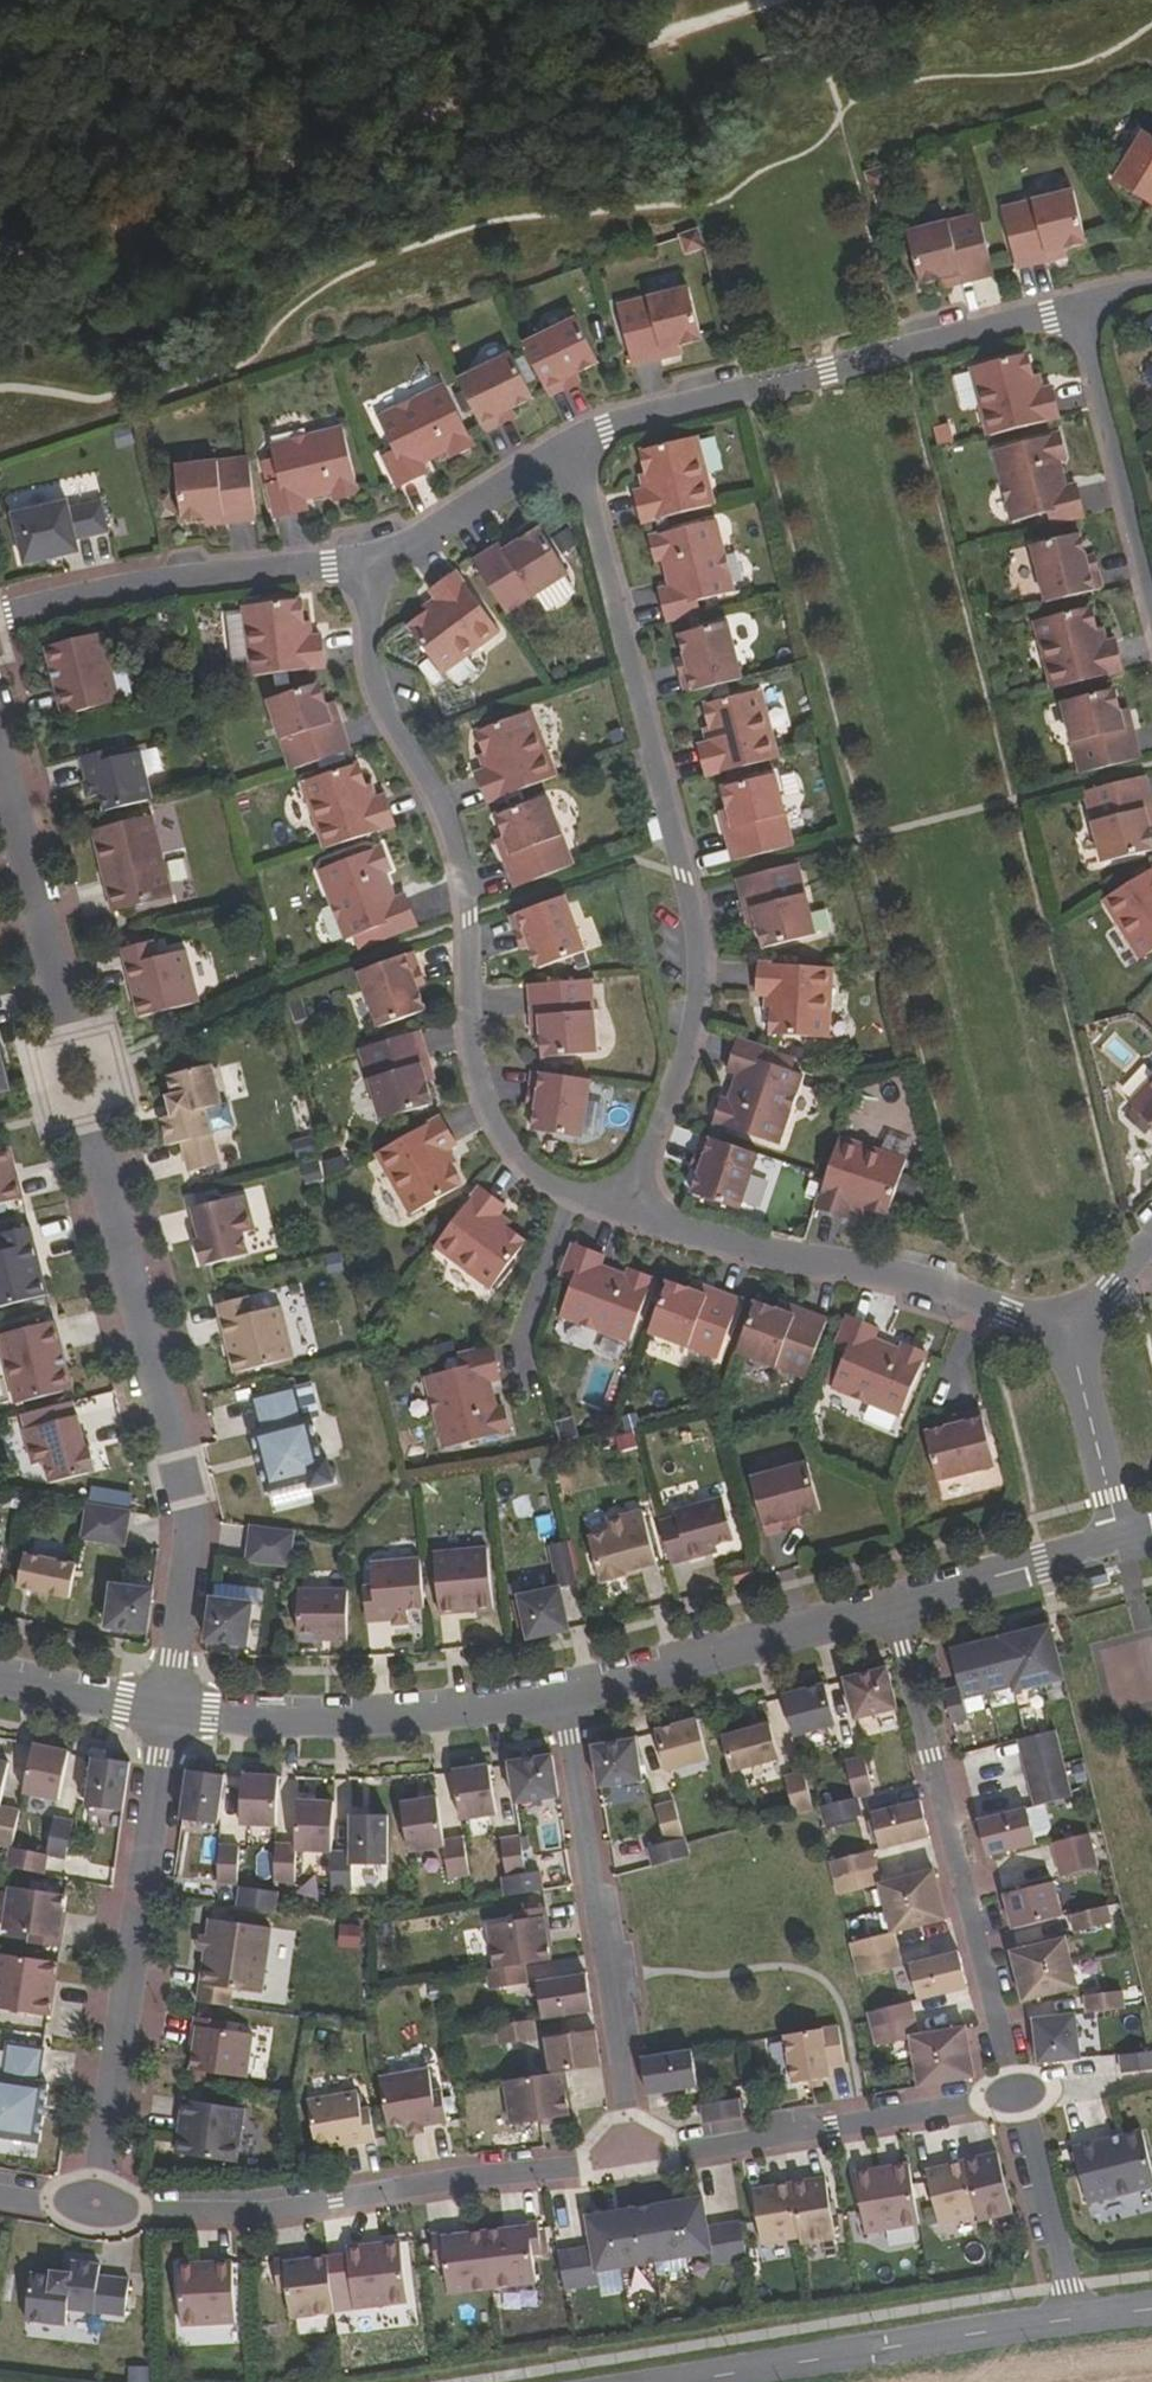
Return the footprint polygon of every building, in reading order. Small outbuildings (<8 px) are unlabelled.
[(1143,132),(1112,183),(1151,207),(1151,138),(1143,132)] [(865,175),(870,192),(888,186),(882,170),(865,175)] [(1072,191),(1001,209),(1017,269),(1067,256),(1065,248),(1086,243),(1072,191)] [(944,289),(994,275),(978,215),(907,234),(920,286),(942,280),(944,289)] [(700,250),(694,233),(678,238),(684,255),(700,250)] [(632,369),(681,356),(680,348),(701,342),(687,291),(616,309),(632,369)] [(575,376),(597,364),(575,321),(522,347),(548,399),(578,384),(575,376)] [(510,412),(533,400),(511,356),(458,382),(484,434),(514,419),(510,412)] [(987,438),(1058,420),(1051,390),(1038,392),(1035,377),(1032,378),(1027,356),(970,370),(987,438)] [(1151,384),(1151,359),(1140,367),(1151,384)] [(451,460),(474,449),(444,388),(377,420),(393,454),(382,459),(397,490),(426,475),(420,462),(427,459),(429,463),(447,453),(451,460)] [(332,502),(357,496),(341,430),(269,448),(278,485),(265,488),(273,521),(305,513),(302,499),(309,497),(310,500),(330,496),(332,502)] [(1051,527),(1084,519),(1076,486),(1062,489),(1060,482),(1064,481),(1059,461),(1066,459),(1060,435),(994,451),(1012,523),(1048,514),(1051,527)] [(642,524),(714,506),(697,438),(640,452),(645,475),(643,476),(646,490),(634,493),(642,524)] [(203,529),(255,522),(247,461),(173,470),(181,524),(202,521),(203,529)] [(105,533),(98,501),(66,508),(65,502),(9,514),(20,564),(75,553),(73,540),(105,533)] [(667,623),(699,615),(696,602),(733,593),(715,521),(648,537),(655,563),(662,561),(667,581),(671,580),(673,588),(658,591),(667,623)] [(505,615),(567,576),(538,530),(519,542),(515,535),(471,563),(505,615)] [(1046,604),(1102,590),(1094,557),(1086,559),(1079,534),(1031,546),(1046,604)] [(441,676),(498,633),(453,574),(428,593),(435,603),(423,612),(425,615),(406,629),(441,676)] [(250,679),(323,670),(320,639),(307,640),(306,624),(302,625),(300,602),(242,608),(250,679)] [(1051,691),(1123,673),(1115,642),(1103,645),(1099,630),(1096,631),(1091,609),(1034,623),(1051,691)] [(685,695),(741,680),(727,623),(679,635),(685,660),(677,662),(685,695)] [(121,701),(103,633),(47,647),(64,716),(121,701)] [(290,772),(348,753),(332,704),(324,706),(317,685),(266,702),(290,772)] [(706,778),(778,759),(760,691),(704,706),(709,728),(706,729),(710,744),(698,747),(706,778)] [(1079,775),(1140,760),(1127,710),(1119,712),(1114,691),(1062,704),(1079,775)] [(530,714),(476,734),(484,756),(481,757),(487,771),(475,775),(487,805),(555,779),(530,714)] [(101,795),(106,811),(154,799),(142,752),(119,757),(117,748),(86,756),(92,781),(96,796),(101,795)] [(323,851),(393,828),(383,798),(371,802),(366,787),(364,788),(356,766),(301,785),(323,851)] [(732,862),(792,847),(775,776),(722,788),(728,810),(720,812),(732,862)] [(1103,864),(1151,852),(1151,840),(1149,830),(1151,829),(1151,807),(1145,778),(1084,793),(1103,864)] [(96,796),(92,781),(86,782),(90,797),(96,796)] [(515,891),(573,868),(545,798),(496,818),(504,839),(496,842),(515,891)] [(174,896),(154,816),(93,831),(114,912),(174,896)] [(386,940),(417,928),(405,897),(392,902),(389,895),(392,893),(385,874),(392,872),(383,848),(319,872),(346,941),(381,927),(386,940)] [(175,880),(193,874),(188,855),(169,860),(175,880)] [(763,950),(816,937),(797,865),(737,880),(750,931),(758,929),(763,950)] [(1151,953),(1151,870),(1102,902),(1140,961),(1151,953)] [(585,955),(564,899),(510,919),(522,951),(529,948),(538,971),(585,955)] [(123,948),(141,1018),(201,1003),(187,949),(159,956),(155,941),(123,948)] [(378,1031),(424,1014),(415,991),(423,987),(412,955),(357,975),(378,1031)] [(770,1036),(829,1040),(834,969),(760,965),(758,996),(770,997),(769,1012),(772,1013),(770,1036)] [(598,1054),(591,981),(530,986),(534,1037),(542,1037),(544,1059),(598,1054)] [(434,1083),(419,1033),(360,1051),(381,1122),(433,1107),(426,1085),(434,1083)] [(715,1126),(780,1148),(803,1078),(767,1066),(771,1053),(739,1043),(729,1074),(742,1078),(740,1086),(736,1085),(731,1104),(723,1102),(715,1126)] [(8,1090),(0,1057),(0,1092),(8,1090)] [(183,1142),(190,1172),(221,1164),(213,1131),(235,1125),(230,1101),(222,1103),(212,1064),(169,1075),(174,1096),(170,1097),(174,1115),(163,1117),(170,1145),(183,1142)] [(533,1133),(582,1141),(591,1082),(533,1073),(528,1106),(537,1108),(533,1133)] [(1129,1106),(1151,1127),(1151,1080),(1129,1106)] [(376,1156),(410,1217),(461,1188),(450,1168),(452,1166),(445,1153),(456,1146),(440,1119),(376,1156)] [(693,1197),(740,1212),(759,1156),(704,1138),(693,1170),(701,1173),(693,1197)] [(840,1138),(816,1209),(847,1218),(850,1207),(865,1211),(866,1209),(888,1216),(906,1161),(840,1138)] [(10,1147),(0,1149),(0,1205),(22,1199),(10,1147)] [(319,1166),(303,1170),(307,1187),(323,1183),(319,1166)] [(433,1249),(489,1291),(525,1245),(507,1231),(509,1229),(496,1219),(504,1209),(478,1190),(433,1249)] [(248,1194),(194,1208),(201,1239),(197,1241),(203,1266),(251,1254),(246,1233),(257,1230),(248,1194)] [(29,1227),(0,1234),(0,1244),(2,1250),(0,1251),(0,1307),(47,1296),(29,1227)] [(560,1317),(630,1343),(653,1280),(628,1271),(626,1278),(607,1270),(605,1274),(598,1271),(603,1257),(573,1247),(561,1277),(572,1282),(560,1317)] [(645,1343),(715,1368),(736,1311),(687,1293),(685,1300),(664,1293),(645,1343)] [(236,1373),(295,1358),(282,1305),(254,1312),(250,1296),(218,1304),(236,1373)] [(737,1354),(805,1380),(827,1322),(779,1304),(776,1311),(756,1304),(737,1354)] [(0,1333),(0,1338),(16,1404),(71,1390),(55,1320),(0,1333)] [(829,1397),(898,1425),(924,1362),(900,1352),(897,1360),(878,1351),(876,1355),(869,1352),(875,1338),(844,1326),(831,1357),(844,1362),(829,1397)] [(444,1450),(510,1432),(503,1407),(496,1409),(491,1389),(487,1390),(485,1383),(499,1379),(491,1348),(459,1356),(462,1369),(425,1378),(444,1450)] [(304,1421),(296,1388),(253,1398),(261,1430),(253,1432),(268,1492),(310,1482),(312,1490),(335,1484),(329,1461),(324,1462),(313,1419),(304,1421)] [(938,1481),(995,1466),(981,1410),(948,1418),(950,1427),(925,1433),(938,1481)] [(77,1416),(23,1430),(32,1466),(44,1463),(49,1484),(96,1473),(90,1447),(85,1448),(77,1416)] [(768,1535),(801,1526),(799,1518),(824,1511),(810,1463),(753,1479),(768,1535)] [(660,1521),(672,1564),(718,1551),(717,1544),(735,1539),(724,1497),(674,1510),(676,1517),(660,1521)] [(124,1546),(130,1511),(88,1505),(85,1522),(82,1539),(124,1546)] [(658,1563),(644,1509),(608,1518),(612,1530),(590,1535),(603,1582),(628,1576),(627,1571),(658,1563)] [(564,1526),(547,1529),(559,1587),(519,1595),(528,1638),(569,1630),(560,1587),(577,1583),(564,1526)] [(292,1550),(294,1532),(251,1527),(247,1563),(290,1566),(292,1550)] [(494,1609),(489,1548),(435,1553),(440,1613),(494,1609)] [(18,1587),(70,1598),(77,1565),(25,1554),(18,1587)] [(421,1558),(371,1563),(374,1586),(365,1587),(367,1619),(394,1617),(409,1615),(409,1609),(425,1608),(421,1558)] [(107,1626),(148,1631),(154,1589),(113,1583),(107,1626)] [(348,1641),(348,1590),(299,1590),(299,1633),(318,1633),(318,1640),(348,1641)] [(207,1640),(248,1645),(254,1602),(212,1597),(207,1640)] [(1051,1625),(1025,1632),(1039,1686),(1064,1680),(1051,1625)] [(1039,1686),(1025,1632),(1000,1638),(1013,1687),(1014,1692),(1039,1686)] [(1013,1687),(1000,1638),(976,1644),(988,1693),(1013,1687)] [(988,1693),(976,1644),(951,1650),(961,1688),(963,1699),(988,1693)] [(888,1668),(845,1679),(855,1718),(898,1707),(888,1668)] [(836,1724),(826,1684),(784,1695),(794,1735),(836,1724)] [(963,1699),(961,1688),(945,1692),(947,1703),(963,1699)] [(965,1709),(963,1699),(947,1703),(950,1713),(965,1709)] [(968,1719),(965,1709),(950,1713),(952,1723),(968,1719)] [(698,1719),(657,1730),(667,1769),(708,1758),(698,1719)] [(770,1723),(722,1737),(731,1772),(780,1758),(770,1723)] [(1019,1740),(1023,1757),(1059,1748),(1055,1731),(1019,1740)] [(637,1739),(594,1746),(600,1786),(643,1780),(637,1739)] [(34,1744),(24,1793),(60,1801),(70,1752),(66,1751),(34,1744)] [(1009,1747),(963,1763),(972,1788),(1018,1771),(1009,1747)] [(1023,1757),(1027,1773),(1063,1764),(1059,1748),(1023,1757)] [(552,1755),(510,1762),(517,1803),(559,1796),(552,1755)] [(123,1812),(130,1763),(94,1757),(87,1807),(123,1812)] [(865,1757),(847,1762),(856,1798),(874,1793),(865,1757)] [(12,1848),(20,1811),(1,1807),(10,1764),(0,1762),(0,1845),(10,1847),(12,1848)] [(1027,1773),(1032,1790),(1068,1781),(1063,1764),(1027,1773)] [(490,1765),(454,1771),(461,1819),(497,1814),(490,1765)] [(217,1824),(225,1775),(189,1770),(182,1818),(217,1824)] [(804,1772),(785,1777),(795,1813),(814,1808),(804,1772)] [(277,1826),(279,1777),(244,1775),(241,1824),(277,1826)] [(1068,1781),(1032,1790),(1036,1806),(1072,1797),(1068,1781)] [(884,1791),(889,1807),(917,1798),(912,1782),(884,1791)] [(409,1847),(446,1842),(439,1797),(402,1802),(409,1847)] [(975,1801),(978,1817),(1008,1813),(1005,1797),(975,1801)] [(860,1816),(856,1798),(822,1806),(827,1824),(860,1816)] [(921,1800),(872,1812),(881,1848),(930,1836),(921,1800)] [(334,1802),(298,1801),(296,1845),(276,1844),(274,1882),(294,1882),(296,1851),(332,1853),(334,1802)] [(674,1802),(657,1807),(667,1842),(685,1838),(674,1802)] [(1027,1808),(978,1821),(987,1856),(1036,1843),(1027,1808)] [(386,1815),(351,1815),(351,1853),(332,1853),(332,1890),(350,1890),(350,1865),(386,1866),(386,1815)] [(74,1822),(55,1818),(47,1855),(66,1859),(73,1827),(74,1822)] [(508,1876),(527,1873),(520,1829),(501,1833),(508,1876)] [(1053,1843),(1057,1860),(1093,1851),(1089,1834),(1053,1843)] [(685,1838),(667,1842),(650,1847),(655,1865),(689,1856),(685,1838)] [(464,1839),(446,1842),(451,1878),(470,1875),(464,1839)] [(1043,1845),(995,1862),(1005,1890),(1053,1874),(1043,1845)] [(43,1874),(47,1855),(12,1848),(10,1847),(6,1867),(43,1874)] [(218,1883),(238,1884),(239,1848),(220,1847),(218,1883)] [(873,1851),(831,1861),(836,1878),(877,1867),(873,1851)] [(1093,1851),(1057,1860),(1061,1876),(1097,1867),(1093,1851)] [(881,1883),(877,1867),(836,1878),(840,1894),(881,1883)] [(508,1876),(503,1877),(506,1896),(543,1891),(540,1871),(527,1873),(508,1876)] [(935,1871),(881,1883),(887,1907),(940,1894),(935,1871)] [(1053,1882),(1004,1895),(1014,1930),(1063,1917),(1053,1882)] [(65,1895),(9,1887),(3,1930),(30,1934),(29,1943),(60,1948),(64,1921),(61,1920),(65,1895)] [(278,1892),(241,1887),(239,1906),(276,1912),(278,1892)] [(946,1919),(940,1894),(887,1907),(892,1932),(946,1919)] [(1107,1907),(1071,1915),(1075,1932),(1111,1923),(1107,1907)] [(487,1927),(494,1969),(525,1964),(550,1960),(546,1935),(549,1934),(545,1908),(514,1913),(516,1923),(487,1927)] [(210,1918),(199,2002),(231,2007),(233,1989),(262,1993),(273,1927),(210,1918)] [(341,1922),(340,1947),(363,1947),(363,1923),(341,1922)] [(897,1950),(892,1932),(851,1943),(856,1960),(897,1950)] [(1013,1953),(1019,1977),(1072,1963),(1066,1939),(1013,1953)] [(901,1966),(897,1950),(856,1960),(860,1976),(901,1966)] [(959,1952),(910,1964),(919,2000),(968,1987),(959,1952)] [(58,1962),(0,1954),(0,2009),(50,2017),(58,1962)] [(1072,1963),(1019,1977),(1024,2001),(1078,1987),(1072,1963)] [(494,1969),(488,1971),(492,1990),(528,1983),(525,1964),(494,1969)] [(587,1975),(538,1982),(544,2018),(592,2011),(587,1975)] [(1122,1992),(1085,1996),(1087,2013),(1124,2009),(1122,1992)] [(911,2002),(868,2013),(873,2030),(915,2019),(911,2002)] [(1081,2058),(1076,2015),(1034,2020),(1040,2063),(1081,2058)] [(192,2070),(247,2078),(254,2034),(226,2030),(228,2021),(196,2017),(192,2044),(195,2045),(192,2070)] [(915,2019),(873,2030),(877,2046),(911,2037),(917,2062),(971,2053),(966,2027),(919,2036),(915,2019)] [(534,2020),(497,2026),(500,2045),(537,2040),(534,2020)] [(840,2026),(786,2036),(793,2084),(830,2078),(829,2066),(845,2063),(840,2026)] [(548,2038),(553,2074),(566,2072),(601,2066),(596,2031),(548,2038)] [(7,2044),(2,2077),(0,2076),(0,2137),(38,2143),(47,2083),(38,2082),(43,2049),(7,2044)] [(698,2087),(692,2051),(643,2059),(648,2095),(698,2087)] [(1121,2055),(1123,2074),(1151,2071),(1151,2052),(1121,2055)] [(971,2053),(917,2062),(922,2086),(974,2077),(971,2053)] [(433,2092),(429,2068),(380,2077),(388,2126),(406,2123),(407,2129),(448,2122),(443,2090),(433,2092)] [(553,2074),(507,2081),(514,2124),(570,2115),(565,2090),(568,2090),(566,2072),(553,2074)] [(358,2092),(308,2102),(317,2146),(331,2143),(332,2149),(376,2140),(370,2108),(362,2110),(358,2092)] [(230,2162),(238,2108),(185,2100),(177,2154),(230,2162)] [(739,2100),(702,2106),(706,2123),(742,2116),(739,2100)] [(1074,2147),(1088,2202),(1151,2186),(1151,2169),(1142,2130),(1074,2147)] [(998,2154),(964,2162),(978,2215),(979,2222),(1013,2213),(998,2154)] [(978,2215),(964,2162),(927,2171),(940,2224),(978,2215)] [(910,2165),(857,2173),(866,2233),(919,2224),(910,2165)] [(826,2179),(792,2184),(801,2236),(802,2244),(836,2237),(826,2179)] [(801,2236),(792,2184),(753,2190),(762,2243),(801,2236)] [(747,2257),(741,2221),(708,2226),(702,2196),(588,2216),(593,2246),(560,2253),(566,2289),(599,2283),(596,2272),(713,2251),(714,2263),(747,2257)] [(513,2229),(486,2234),(494,2289),(539,2282),(535,2255),(543,2253),(539,2221),(512,2225),(513,2229)] [(494,2289),(486,2234),(460,2238),(460,2234),(434,2239),(439,2270),(448,2269),(452,2296),(494,2289)] [(409,2303),(401,2242),(347,2248),(355,2310),(409,2303)] [(335,2313),(328,2258),(302,2261),(302,2258),(275,2261),(279,2292),(287,2291),(291,2319),(335,2313)] [(32,2274),(26,2321),(67,2325),(69,2310),(126,2316),(130,2280),(100,2276),(101,2265),(73,2262),(71,2274),(53,2272),(53,2276),(32,2274)] [(233,2262),(178,2265),(182,2327),(236,2324),(233,2262)] [(11,2273),(9,2300),(26,2301),(28,2274),(11,2273)] [(150,2366),(130,2367),(130,2381),(150,2381),(150,2366)]
